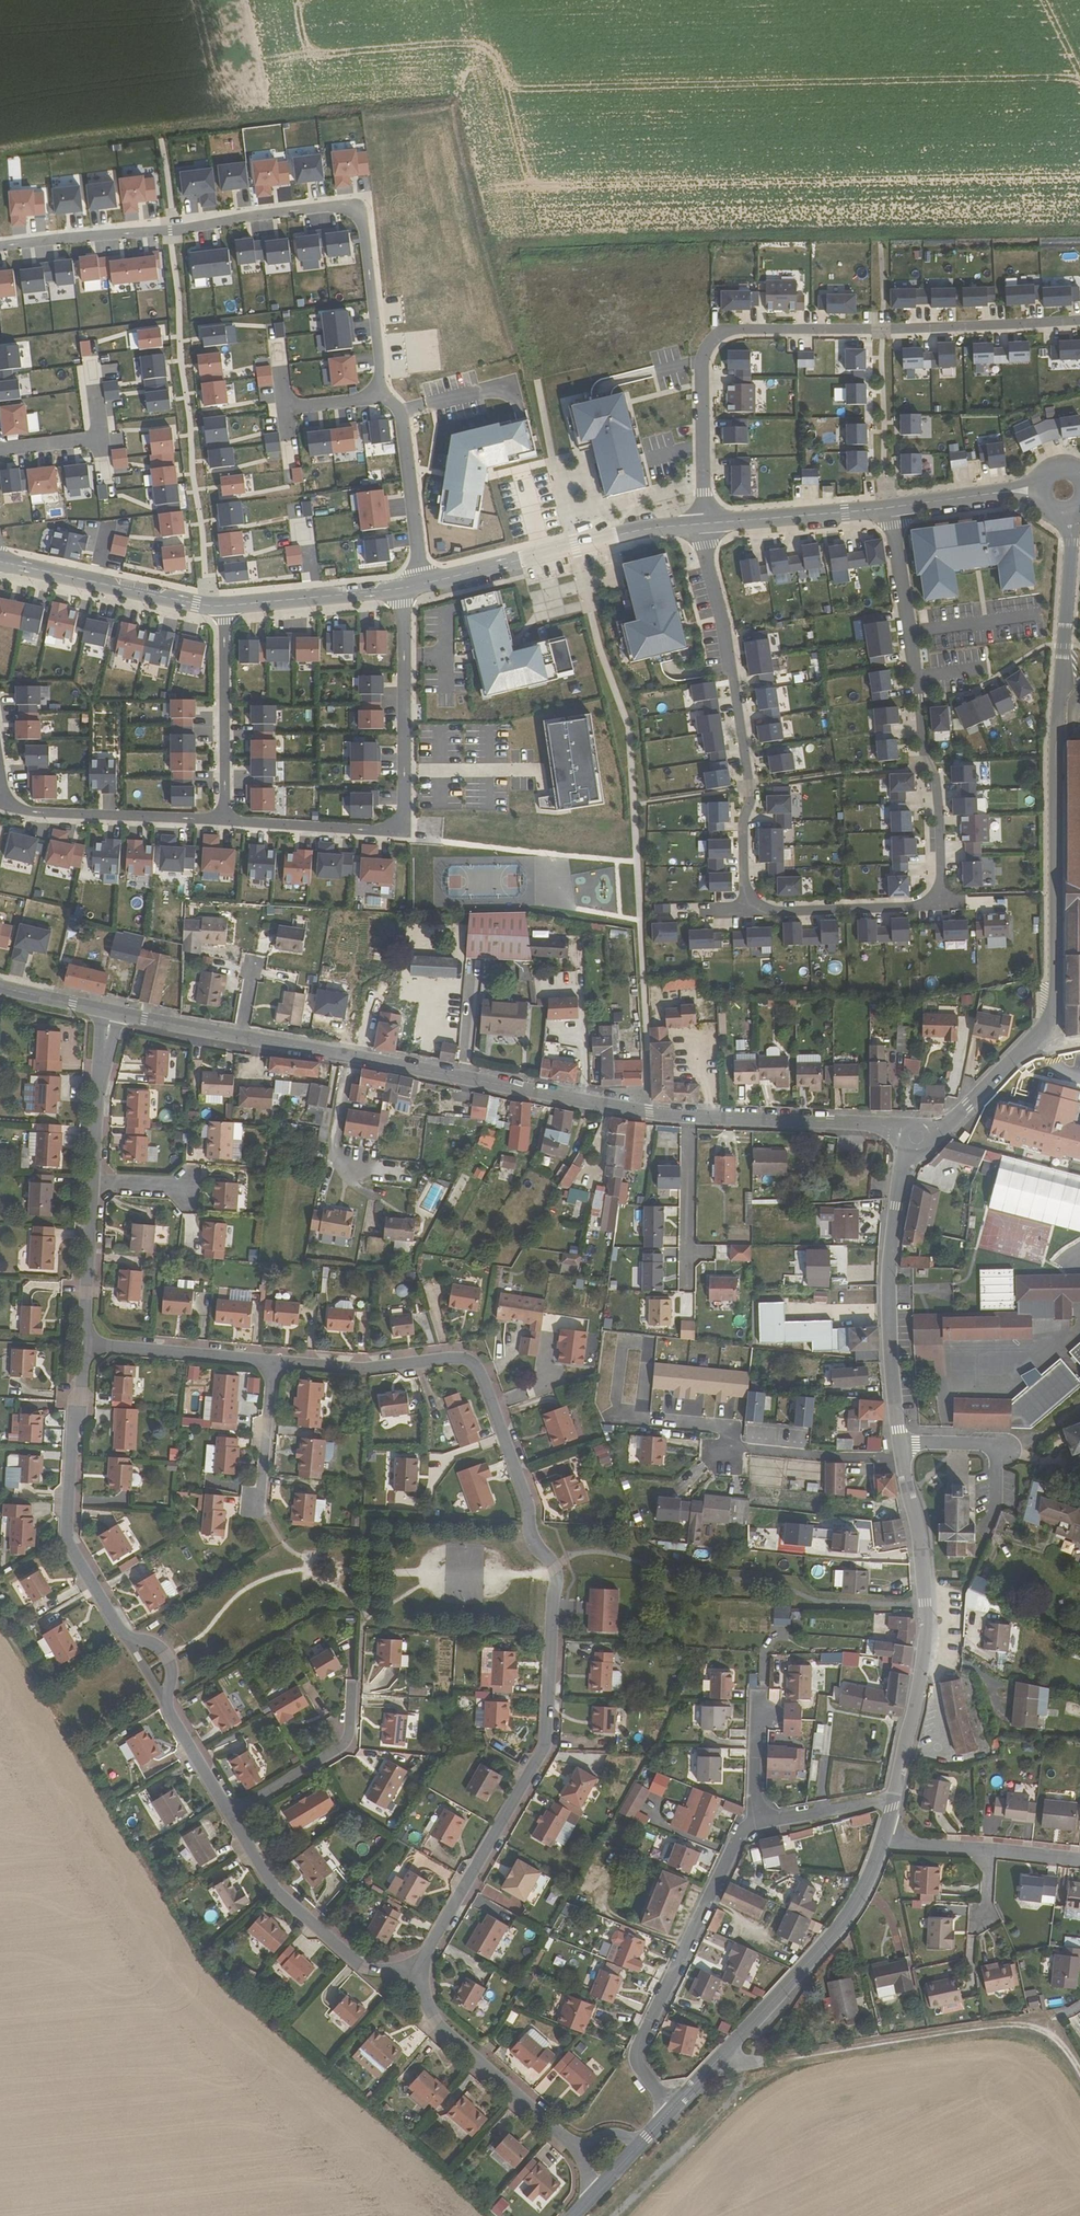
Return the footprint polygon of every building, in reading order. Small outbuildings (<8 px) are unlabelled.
[(357,151),(334,154),(338,188),(352,186),(351,178),(372,176),(369,152),(358,154),(357,151)] [(323,156),(296,159),(299,184),(326,181),(323,156)] [(278,160),(255,163),(259,197),(273,196),(272,188),(292,185),(289,162),(279,163),(278,160)] [(248,164),(221,167),(224,191),(251,188),(248,164)] [(197,169),(183,171),(186,196),(197,195),(198,200),(203,199),(204,207),(219,205),(214,170),(197,172),(197,169)] [(156,174),(122,178),(126,212),(140,211),(139,201),(159,199),(156,174)] [(116,181),(88,184),(91,209),(119,205),(116,181)] [(82,185),(54,188),(57,213),(85,209),(82,185)] [(24,216),(43,216),(42,189),(4,191),(5,227),(25,227),(24,216)] [(333,230),(324,231),(327,258),(353,255),(351,233),(334,235),(333,230)] [(327,258),(324,231),(314,232),(315,238),(298,240),(301,262),(327,258)] [(293,262),(290,239),(273,241),(273,237),(263,238),(266,262),(269,261),(269,265),(293,262)] [(266,262),(263,238),(237,242),(240,265),(266,262)] [(233,274),(230,249),(219,251),(219,247),(211,248),(214,277),(233,274)] [(214,277),(211,248),(203,249),(203,253),(192,254),(195,279),(214,277)] [(162,266),(160,251),(151,252),(151,257),(135,259),(137,281),(161,278),(159,266),(162,266)] [(110,278),(108,257),(100,258),(99,255),(82,257),(84,281),(110,278)] [(77,283),(75,260),(48,263),(51,286),(77,283)] [(51,286),(48,263),(39,264),(39,268),(22,270),(25,293),(49,291),(48,287),(51,286)] [(16,270),(5,271),(4,268),(0,269),(0,298),(19,295),(16,270)] [(766,311),(802,311),(802,296),(794,296),(794,284),(766,284),(766,311)] [(931,305),(951,305),(951,285),(923,287),(924,301),(931,301),(931,305)] [(916,301),(924,301),(923,287),(896,288),(896,307),(916,306),(916,301)] [(1072,302),(1079,301),(1079,287),(1042,289),(1043,304),(1043,308),(1072,306),(1072,302)] [(976,307),(976,303),(984,302),(984,288),(956,288),(956,308),(976,307)] [(1035,304),(1043,304),(1042,289),(1006,291),(1007,310),(1035,308),(1035,304)] [(751,306),(759,306),(759,292),(722,292),(722,310),(751,311),(751,306)] [(827,314),(856,314),(856,295),(819,295),(819,310),(827,310),(827,314)] [(350,311),(324,314),(326,333),(355,329),(354,321),(351,322),(350,311)] [(286,323),(277,324),(279,339),(287,338),(286,323)] [(229,345),(227,326),(204,329),(206,347),(229,345)] [(165,347),(163,329),(139,332),(142,350),(165,347)] [(355,329),(326,333),(329,352),(354,349),(353,338),(356,338),(355,329)] [(1079,357),(1079,338),(1073,338),(1073,340),(1070,340),(1070,338),(1059,338),(1059,342),(1051,343),(1052,357),(1079,357)] [(93,356),(91,341),(82,342),(84,357),(93,356)] [(1029,362),(1029,343),(1008,344),(1009,348),(1001,349),(1002,363),(1029,362)] [(931,368),(956,367),(955,344),(938,344),(938,353),(931,354),(931,368)] [(974,365),(1002,363),(1001,349),(994,349),(993,344),(973,345),(974,365)] [(20,345),(0,347),(0,361),(0,364),(0,374),(20,371),(19,369),(23,368),(20,345)] [(931,368),(931,354),(923,354),(923,349),(902,350),(903,369),(931,368)] [(865,371),(865,350),(846,351),(846,371),(865,371)] [(736,377),(750,377),(750,352),(727,352),(727,369),(736,369),(736,377)] [(798,353),(798,367),(814,367),(814,353),(798,353)] [(169,384),(166,354),(143,357),(147,386),(169,384)] [(204,384),(226,381),(223,354),(199,356),(203,384),(204,384)] [(359,384),(356,356),(331,359),(334,386),(359,384)] [(100,366),(102,378),(116,375),(114,364),(100,366)] [(259,377),(274,375),(273,366),(258,368),(259,377)] [(0,374),(0,401),(23,398),(20,371),(0,374)] [(274,375),(259,377),(260,386),(275,384),(274,375)] [(728,413),(755,413),(755,385),(750,385),(750,377),(736,377),(736,385),(728,385),(728,394),(730,394),(730,404),(728,404),(728,413)] [(121,390),(120,381),(105,383),(106,391),(121,390)] [(226,381),(204,384),(207,407),(229,404),(227,381),(226,381)] [(147,386),(146,387),(149,412),(173,409),(170,384),(169,384),(147,386)] [(866,405),(866,385),(847,385),(847,405),(866,405)] [(121,390),(106,391),(107,400),(122,398),(121,390)] [(599,474),(601,473),(607,498),(646,488),(640,463),(642,463),(624,393),(568,407),(574,431),(587,427),(592,445),(610,441),(614,458),(596,462),(599,474)] [(30,432),(27,405),(2,408),(6,435),(30,432)] [(1053,407),(1043,408),(1045,418),(1055,416),(1053,407)] [(921,435),(921,415),(901,415),(901,435),(921,435)] [(1062,439),(1079,436),(1079,417),(1079,416),(1060,419),(1062,439)] [(228,417),(205,419),(208,442),(231,440),(228,417)] [(538,457),(528,418),(452,438),(441,523),(480,530),(488,482),(484,482),(485,475),(489,476),(490,468),(538,457)] [(1051,440),(1062,439),(1060,419),(1046,421),(1051,439),(1051,440)] [(389,420),(363,423),(366,443),(374,442),(374,445),(392,443),(389,420)] [(724,445),(748,444),(747,420),(733,420),(733,428),(724,428),(724,445)] [(1042,444),(1051,440),(1051,439),(1046,421),(1034,427),(1042,444)] [(347,430),(332,432),(335,453),(358,451),(357,444),(366,443),(363,423),(347,424),(347,430)] [(867,445),(867,425),(847,425),(847,445),(867,445)] [(592,445),(587,427),(574,431),(579,449),(592,445)] [(1023,453),(1042,444),(1034,427),(1015,435),(1023,453)] [(316,428),(305,429),(307,446),(310,445),(311,456),(335,453),(332,432),(317,433),(316,428)] [(174,429),(151,432),(154,454),(175,452),(176,452),(174,429)] [(281,433),(266,435),(267,444),(282,442),(281,433)] [(979,438),(980,446),(999,444),(998,436),(979,438)] [(231,440),(208,442),(209,451),(210,450),(232,448),(231,440)] [(610,441),(592,445),(596,462),(614,458),(610,441)] [(282,442),(267,444),(268,453),(283,451),(282,442)] [(989,469),(1006,467),(1003,444),(979,447),(980,461),(988,460),(989,469)] [(232,448),(210,450),(213,469),(236,466),(234,448),(232,448)] [(129,458),(128,449),(113,450),(114,459),(129,458)] [(179,484),(175,452),(154,454),(151,455),(155,487),(179,484)] [(867,473),(867,452),(848,452),(848,473),(867,473)] [(951,468),(968,466),(966,452),(950,454),(951,468)] [(385,467),(394,466),(393,455),(384,455),(385,467)] [(902,475),(921,475),(921,455),(902,455),(902,475)] [(129,458),(114,459),(115,468),(130,466),(129,458)] [(732,495),(751,495),(751,459),(736,459),(736,467),(732,467),(732,478),(734,478),(734,480),(732,481),(732,495)] [(72,462),(63,463),(65,478),(67,477),(69,490),(92,487),(89,464),(73,466),(72,462)] [(56,466),(29,470),(31,487),(32,494),(59,491),(56,466)] [(31,487),(29,470),(21,470),(20,468),(2,470),(5,493),(23,491),(23,488),(31,487)] [(290,484),(302,483),(301,468),(290,469),(290,484)] [(802,470),(802,485),(818,485),(818,470),(802,470)] [(245,474),(222,477),(224,495),(247,492),(245,474)] [(108,484),(99,485),(101,500),(110,499),(108,484)] [(179,484),(155,487),(159,514),(161,514),(182,512),(179,484)] [(384,490),(359,493),(361,512),(390,509),(389,501),(385,501),(384,490)] [(220,504),(222,527),(245,525),(242,501),(220,504)] [(314,516),(313,501),(304,502),(306,517),(314,516)] [(390,509),(361,512),(364,531),(365,531),(365,538),(393,535),(392,528),(388,528),(387,517),(391,517),(390,509)] [(182,512),(161,514),(164,537),(186,534),(183,511),(182,512)] [(925,602),(956,598),(952,568),(961,566),(961,570),(989,566),(988,562),(997,561),(1002,591),(1033,586),(1030,560),(1033,560),(1028,527),(1014,529),(1013,518),(983,523),(983,525),(976,526),(976,524),(911,534),(917,577),(921,576),(925,602)] [(90,536),(57,529),(52,556),(79,562),(82,548),(87,550),(90,536)] [(243,532),(220,534),(223,557),(246,555),(243,532)] [(131,538),(116,535),(114,544),(129,547),(131,538)] [(394,544),(393,535),(365,538),(369,564),(390,562),(388,545),(394,544)] [(886,564),(882,541),(866,543),(867,552),(855,554),(857,568),(886,564)] [(822,568),(827,567),(824,550),(823,543),(818,544),(822,568)] [(129,547),(114,544),(112,553),(127,556),(129,547)] [(797,571),(822,568),(818,544),(802,547),(803,556),(795,556),(797,571)] [(186,546),(163,548),(166,572),(188,569),(186,546)] [(302,555),(301,546),(286,548),(287,557),(302,555)] [(857,568),(855,554),(847,555),(845,547),(829,549),(832,572),(857,568)] [(773,575),(797,571),(795,556),(788,558),(786,549),(769,551),(773,575)] [(828,573),(832,572),(829,549),(824,550),(827,567),(828,573)] [(768,575),(773,575),(769,551),(765,552),(767,566),(768,575)] [(688,649),(671,579),(669,580),(662,554),(624,564),(630,589),(628,590),(636,622),(621,625),(631,663),(688,649)] [(304,564),(302,555),(287,557),(288,565),(304,564)] [(769,581),(768,575),(767,566),(759,567),(758,559),(741,562),(745,584),(769,581)] [(249,561),(225,564),(228,582),(251,579),(249,561)] [(559,679),(558,675),(574,671),(566,640),(550,644),(549,641),(515,649),(500,592),(462,601),(486,697),(559,679)] [(28,602),(1,596),(0,601),(0,623),(22,628),(28,602)] [(47,603),(39,601),(38,604),(28,602),(22,628),(40,633),(47,603)] [(74,640),(79,614),(66,612),(67,607),(54,604),(47,634),(74,640)] [(859,643),(882,639),(879,622),(871,624),(869,616),(855,618),(859,643)] [(106,634),(112,635),(116,620),(106,618),(105,623),(89,619),(84,641),(104,646),(106,634)] [(116,654),(143,660),(149,632),(136,629),(137,625),(123,622),(116,654)] [(143,660),(169,666),(177,633),(163,630),(162,635),(149,632),(143,660)] [(361,651),(369,651),(369,654),(387,654),(387,630),(369,630),(369,634),(361,634),(361,651)] [(335,654),(353,654),(353,631),(335,631),(335,634),(327,634),(327,651),(335,651),(335,654)] [(753,634),(754,641),(745,643),(748,660),(771,656),(767,631),(753,634)] [(291,649),(294,649),(294,634),(284,634),(284,639),(268,639),(268,644),(268,661),(291,661),(291,649)] [(297,661),(320,661),(321,639),(304,639),(304,634),(294,634),(294,649),(298,649),(297,661)] [(180,662),(203,667),(208,645),(191,641),(192,637),(183,635),(180,650),(183,651),(180,662)] [(862,668),(877,665),(876,658),(884,656),(882,639),(859,643),(862,668)] [(260,661),(268,661),(268,644),(260,644),(260,640),(241,640),(241,664),(260,664),(260,661)] [(774,681),(771,656),(748,660),(750,676),(759,675),(760,683),(774,681)] [(874,701),(889,699),(887,692),(892,691),(889,670),(869,673),(874,701)] [(1009,684),(1019,700),(1033,691),(1020,671),(1006,680),(1009,684)] [(364,702),(381,703),(381,694),(384,694),(384,676),(361,676),(361,694),(364,694),(364,702)] [(704,709),(719,706),(715,682),(692,686),(694,702),(703,701),(704,709)] [(1006,686),(1013,704),(1019,700),(1009,684),(1006,686)] [(23,712),(38,712),(38,704),(41,704),(41,686),(20,686),(20,704),(23,704),(23,712)] [(990,693),(1000,715),(1015,708),(1013,704),(1006,686),(990,693)] [(776,688),(757,691),(759,711),(764,710),(765,718),(780,715),(776,688)] [(987,694),(996,716),(1000,715),(990,693),(987,694)] [(987,694),(971,701),(981,723),(996,716),(987,694)] [(175,726),(193,726),(193,718),(196,718),(196,700),(173,700),(173,718),(175,718),(175,726)] [(971,701),(956,708),(965,730),(981,723),(971,701)] [(361,729),(384,729),(384,711),(381,711),(381,703),(364,702),(363,711),(361,711),(361,729)] [(256,732),(274,732),(274,724),(276,724),(276,706),(253,706),(253,724),(256,724),(256,732)] [(703,734),(722,731),(722,725),(719,706),(704,709),(705,716),(697,718),(699,734),(703,734)] [(952,706),(947,707),(950,730),(965,730),(956,708),(952,709),(952,706)] [(876,733),(891,732),(890,724),(899,724),(898,707),(874,709),(876,733)] [(947,707),(930,709),(933,732),(950,730),(947,707)] [(20,739),(41,739),(41,721),(38,721),(38,712),(23,712),(23,720),(20,720),(20,739)] [(541,810),(558,811),(605,803),(590,714),(567,717),(568,721),(564,722),(564,718),(543,721),(554,789),(550,789),(551,796),(539,798),(541,810)] [(780,715),(765,718),(767,725),(758,727),(761,744),(784,740),(780,715)] [(172,753),(196,753),(196,734),(193,734),(193,726),(175,726),(175,735),(172,735),(172,753)] [(712,761),(727,759),(723,733),(722,731),(703,734),(706,754),(711,753),(712,761)] [(253,758),(276,758),(276,740),(274,740),(274,732),(256,732),(256,740),(253,740),(253,758)] [(879,762),(898,760),(896,739),(891,740),(891,732),(876,733),(879,762)] [(1067,885),(1079,885),(1079,742),(1067,742),(1067,885)] [(353,762),(381,762),(381,753),(378,753),(378,743),(353,743),(353,762)] [(30,772),(47,772),(47,764),(50,764),(50,746),(27,746),(27,764),(30,764),(30,772)] [(782,747),(768,749),(772,773),(795,770),(792,753),(783,754),(782,747)] [(175,771),(175,779),(193,779),(193,771),(196,771),(196,753),(172,753),(172,771),(175,771)] [(256,785),(264,785),(273,785),(273,777),(276,777),(276,758),(253,758),(253,776),(256,776),(256,785)] [(91,788),(103,788),(103,793),(118,793),(117,759),(91,759),(91,788)] [(353,781),(378,781),(378,771),(381,770),(381,762),(353,762),(353,781)] [(708,790),(731,786),(727,762),(712,764),(714,771),(705,772),(708,790)] [(962,791),(976,790),(975,766),(952,767),(953,783),(962,783),(962,791)] [(35,798),(57,798),(57,776),(47,776),(47,772),(30,772),(30,782),(35,782),(35,798)] [(890,800),(904,799),(904,792),(913,791),(912,774),(889,775),(890,800)] [(193,779),(175,779),(175,787),(172,787),(172,805),(196,805),(196,787),(193,787),(193,779)] [(276,788),(264,788),(264,785),(256,785),(248,785),(248,795),(253,795),(253,811),(275,811),(276,788)] [(947,785),(947,791),(948,798),(960,798),(960,785),(947,785)] [(954,816),(962,815),(977,815),(976,790),(962,791),(962,799),(953,799),(954,816)] [(351,817),(374,817),(374,800),(378,800),(378,791),(363,791),(363,794),(351,794),(351,817)] [(791,797),(767,797),(768,813),(777,813),(776,821),(791,821),(791,797)] [(708,831),(723,831),(723,823),(727,823),(727,803),(707,803),(708,831)] [(890,832),(910,832),(909,811),(905,811),(904,804),(890,804),(890,832)] [(981,850),(982,850),(981,842),(989,842),(988,814),(977,815),(962,815),(962,824),(964,824),(964,834),(962,834),(963,843),(967,843),(967,851),(981,850)] [(791,821),(776,821),(777,829),(760,829),(760,846),(784,846),(783,829),(791,829),(791,821)] [(47,863),(70,868),(71,865),(82,867),(86,846),(75,843),(75,845),(66,844),(69,832),(55,829),(47,863)] [(708,841),(723,840),(723,831),(708,831),(708,841)] [(7,856),(34,863),(40,838),(12,832),(7,856)] [(161,870),(184,871),(184,868),(195,868),(196,847),(185,846),(185,848),(176,847),(177,836),(163,835),(161,870)] [(203,871),(221,872),(221,875),(234,876),(236,850),(219,849),(220,836),(206,835),(203,871)] [(95,842),(93,871),(120,873),(122,839),(108,838),(108,843),(95,842)] [(892,839),(893,864),(907,863),(907,856),(916,855),(915,838),(892,839)] [(709,866),(723,866),(723,858),(732,857),(731,840),(723,840),(708,841),(709,866)] [(128,841),(126,874),(153,876),(155,847),(142,847),(143,842),(128,841)] [(320,842),(318,877),(342,878),(342,875),(353,876),(354,854),(343,853),(343,855),(334,855),(334,843),(320,842)] [(248,877),(275,879),(277,850),(264,850),(264,845),(250,844),(248,877)] [(362,881),(379,882),(379,885),(393,886),(394,860),(377,860),(378,846),(364,845),(362,881)] [(784,870),(784,846),(760,846),(760,863),(769,862),(769,871),(784,870)] [(286,853),(284,882),(311,884),(313,851),(299,850),(299,854),(286,853)] [(982,854),(967,854),(968,862),(963,862),(963,882),(983,882),(982,854)] [(709,891),(733,891),(732,874),(723,874),(723,866),(709,866),(709,891)] [(784,878),(784,870),(769,871),(769,878),(778,878),(778,895),(802,895),(802,878),(784,878)] [(893,877),(884,877),(885,894),(909,894),(908,877),(893,877)] [(1067,885),(1067,908),(1079,908),(1079,885),(1067,885)] [(41,899),(43,891),(34,889),(32,897),(41,899)] [(670,904),(656,905),(656,912),(671,912),(670,904)] [(1067,908),(1067,1035),(1079,1035),(1079,908),(1067,908)] [(467,957),(511,956),(520,964),(521,976),(534,975),(534,974),(532,956),(529,938),(526,912),(470,913),(467,957)] [(984,924),(976,925),(977,939),(1009,938),(1009,916),(984,917),(984,924)] [(184,951),(201,954),(202,942),(227,944),(228,919),(204,918),(203,921),(185,920),(184,946),(184,951)] [(892,927),(884,928),(885,943),(909,942),(909,918),(892,919),(892,927)] [(8,947),(13,926),(3,924),(4,920),(0,919),(0,945),(8,947)] [(885,943),(884,928),(876,928),(876,919),(859,920),(859,944),(885,943)] [(69,965),(70,965),(81,922),(69,920),(59,963),(69,965)] [(576,936),(584,936),(584,921),(575,920),(576,936)] [(963,920),(942,921),(942,926),(935,926),(935,940),(964,940),(963,920)] [(822,930),(814,930),(814,945),(839,944),(838,921),(821,921),(822,930)] [(810,945),(810,930),(802,931),(802,922),(785,922),(786,946),(810,945)] [(677,923),(653,924),(654,942),(678,941),(677,923)] [(13,959),(27,962),(30,949),(47,953),(53,928),(39,924),(38,928),(21,924),(13,959)] [(286,949),(303,952),(306,930),(280,925),(276,949),(285,950),(286,949)] [(751,933),(752,948),(772,948),(771,928),(751,929),(751,933)] [(123,932),(117,931),(109,965),(147,973),(141,1001),(160,1005),(171,956),(152,951),(154,939),(123,932)] [(124,931),(123,932),(154,939),(154,938),(124,931)] [(710,931),(689,931),(690,950),(718,950),(717,935),(710,935),(710,931)] [(741,934),(741,949),(752,948),(751,933),(741,934)] [(733,934),(734,949),(741,949),(741,934),(733,934)] [(568,958),(569,941),(529,938),(532,956),(568,958)] [(411,973),(419,975),(455,977),(456,959),(413,957),(411,973)] [(65,984),(103,993),(108,974),(70,965),(69,965),(65,984)] [(218,1007),(221,991),(223,983),(226,984),(227,975),(203,971),(198,1003),(218,1007)] [(415,993),(419,975),(411,973),(408,973),(405,992),(415,993)] [(663,981),(664,988),(703,982),(702,976),(663,981)] [(927,987),(937,986),(936,978),(926,979),(927,987)] [(307,994),(285,990),(282,1004),(278,1003),(275,1021),(301,1025),(307,994)] [(960,995),(960,1005),(972,1004),(971,994),(960,995)] [(579,1018),(578,997),(537,999),(538,1006),(548,1007),(547,1018),(579,1018)] [(523,1034),(526,1004),(485,1001),(482,1031),(523,1034)] [(666,1009),(667,1028),(682,1027),(683,1024),(697,1024),(695,1005),(681,1005),(681,1008),(666,1009)] [(375,1048),(396,1052),(402,1015),(382,1012),(375,1048)] [(975,1013),(972,1035),(997,1040),(998,1034),(1006,1036),(1010,1016),(1001,1015),(1001,1018),(975,1013)] [(611,1025),(598,1025),(599,1038),(593,1038),(594,1055),(600,1055),(602,1087),(623,1086),(621,1071),(613,1072),(613,1062),(612,1051),(611,1025)] [(923,1025),(922,1045),(945,1046),(944,1049),(956,1049),(957,1026),(923,1025)] [(651,1044),(650,1044),(653,1100),(697,1104),(699,1085),(675,1081),(672,1043),(668,1043),(667,1028),(651,1028),(651,1044)] [(897,1030),(897,1051),(907,1052),(907,1030),(897,1030)] [(33,1070),(60,1072),(61,1062),(59,1061),(60,1032),(38,1031),(36,1060),(34,1060),(33,1070)] [(582,1070),(578,1070),(579,1061),(576,1060),(576,1058),(559,1056),(561,1043),(544,1040),(540,1076),(560,1080),(580,1083),(582,1070)] [(441,1059),(455,1062),(458,1046),(444,1043),(441,1059)] [(871,1086),(887,1085),(887,1062),(884,1062),(884,1046),(871,1046),(871,1086)] [(169,1051),(148,1050),(146,1074),(150,1075),(164,1075),(168,1075),(169,1051)] [(822,1090),(821,1055),(820,1053),(797,1054),(797,1085),(810,1085),(810,1090),(822,1090)] [(270,1071),(319,1077),(320,1062),(272,1056),(270,1071)] [(790,1081),(789,1057),(759,1058),(760,1060),(760,1079),(771,1079),(777,1079),(777,1081),(790,1081)] [(643,1085),(642,1060),(613,1062),(613,1072),(621,1071),(623,1086),(643,1085)] [(735,1062),(735,1083),(760,1083),(760,1079),(760,1060),(757,1061),(737,1061),(735,1062)] [(860,1087),(859,1065),(834,1065),(835,1087),(860,1087)] [(366,1069),(362,1068),(360,1085),(353,1084),(350,1100),(364,1103),(364,1102),(364,1099),(366,1086),(383,1088),(388,1073),(366,1069)] [(904,1068),(903,1083),(919,1084),(920,1069),(904,1068)] [(234,1075),(218,1074),(204,1073),(203,1092),(207,1092),(207,1101),(223,1102),(224,1094),(233,1094),(234,1075)] [(381,1115),(380,1123),(387,1123),(389,1110),(386,1110),(386,1100),(395,1102),(395,1101),(395,1100),(409,1102),(414,1078),(404,1076),(395,1074),(388,1073),(383,1088),(381,1109),(381,1115)] [(164,1075),(150,1075),(150,1083),(164,1084),(164,1075)] [(36,1084),(38,1085),(39,1076),(30,1076),(30,1084),(36,1084)] [(56,1114),(57,1102),(57,1097),(60,1097),(61,1078),(39,1076),(38,1085),(36,1084),(34,1113),(56,1114)] [(409,1102),(395,1100),(395,1101),(410,1104),(413,1102),(415,1093),(419,1079),(414,1078),(409,1102)] [(333,1103),(325,1101),(329,1087),(314,1083),(275,1079),(274,1088),(274,1093),(283,1093),(308,1095),(306,1103),(308,1103),(307,1111),(318,1113),(316,1121),(322,1122),(321,1125),(329,1126),(333,1103)] [(985,1138),(1079,1163),(1079,1125),(1077,1124),(1079,1112),(1079,1103),(1076,1102),(1079,1091),(1048,1083),(1046,1094),(1041,1092),(1036,1110),(995,1099),(985,1138)] [(26,1104),(26,1107),(25,1108),(25,1112),(26,1114),(30,1114),(31,1113),(34,1113),(36,1084),(30,1084),(26,1084),(25,1084),(23,1101),(26,1104)] [(242,1085),(240,1104),(273,1107),(274,1093),(274,1088),(242,1085)] [(872,1110),(892,1110),(891,1085),(887,1085),(871,1086),(872,1110)] [(921,1111),(943,1110),(943,1095),(943,1086),(924,1086),(924,1096),(921,1095),(921,1111)] [(150,1127),(152,1091),(129,1090),(127,1117),(130,1117),(129,1126),(148,1127),(150,1127)] [(475,1105),(489,1108),(491,1095),(478,1092),(475,1105)] [(273,1107),(272,1116),(281,1117),(283,1093),(274,1093),(273,1107)] [(531,1102),(512,1100),(507,1123),(496,1117),(500,1097),(491,1095),(489,1108),(486,1120),(483,1124),(484,1125),(498,1128),(510,1130),(511,1125),(530,1128),(530,1123),(531,1107),(531,1102)] [(551,1130),(569,1134),(573,1112),(556,1108),(554,1116),(552,1126),(551,1130)] [(380,1123),(381,1115),(349,1110),(344,1134),(378,1140),(378,1139),(380,1123)] [(486,1120),(428,1115),(427,1121),(482,1126),(483,1124),(486,1120)] [(608,1138),(623,1141),(627,1122),(627,1120),(612,1118),(608,1138)] [(208,1158),(232,1160),(234,1122),(232,1122),(212,1121),(211,1138),(209,1138),(208,1158)] [(620,1202),(620,1204),(626,1205),(628,1180),(629,1168),(640,1169),(644,1124),(627,1122),(623,1141),(622,1146),(622,1155),(622,1165),(621,1178),(621,1183),(621,1198),(620,1202)] [(35,1166),(59,1167),(60,1151),(60,1134),(61,1125),(37,1124),(35,1166)] [(326,1148),(329,1126),(321,1125),(317,1147),(326,1148)] [(498,1128),(484,1125),(480,1139),(493,1144),(498,1128)] [(529,1139),(530,1128),(511,1125),(510,1130),(510,1137),(529,1139)] [(546,1133),(544,1140),(563,1144),(568,1145),(571,1134),(569,1134),(551,1130),(552,1126),(547,1125),(547,1129),(546,1133)] [(122,1160),(147,1161),(148,1127),(129,1126),(126,1126),(125,1146),(125,1149),(123,1149),(122,1160)] [(656,1126),(655,1147),(676,1148),(677,1127),(656,1126)] [(527,1152),(529,1139),(510,1137),(509,1149),(527,1152)] [(561,1156),(563,1144),(544,1140),(543,1146),(542,1150),(542,1152),(561,1156)] [(939,1154),(963,1161),(967,1146),(951,1142),(939,1154)] [(622,1155),(622,1146),(608,1145),(608,1155),(622,1155)] [(967,1146),(963,1161),(981,1167),(988,1152),(967,1146)] [(787,1174),(787,1151),(771,1151),(753,1150),(752,1173),(787,1174)] [(570,1164),(579,1169),(585,1156),(579,1153),(574,1159),(570,1164)] [(622,1165),(622,1155),(608,1155),(607,1165),(622,1165)] [(516,1159),(502,1157),(501,1167),(515,1169),(516,1159)] [(715,1177),(715,1184),(734,1184),(734,1157),(716,1157),(716,1165),(715,1177)] [(991,1175),(993,1163),(985,1161),(982,1172),(991,1175)] [(1002,1161),(990,1208),(1079,1231),(1079,1182),(1002,1161)] [(567,1170),(569,1167),(562,1164),(553,1181),(559,1184),(563,1177),(567,1170)] [(576,1175),(579,1169),(570,1164),(569,1167),(567,1170),(576,1175)] [(621,1178),(622,1165),(607,1165),(606,1175),(611,1176),(621,1178)] [(658,1188),(681,1188),(681,1166),(659,1166),(658,1188)] [(472,1176),(481,1180),(485,1171),(476,1167),(472,1176)] [(572,1182),(576,1175),(567,1170),(563,1177),(572,1182)] [(454,1212),(468,1176),(459,1172),(445,1209),(454,1212)] [(41,1217),(41,1208),(50,1209),(52,1176),(31,1175),(28,1216),(41,1217)] [(569,1187),(572,1182),(563,1177),(559,1184),(558,1186),(569,1187)] [(621,1198),(621,1183),(610,1181),(610,1185),(609,1187),(611,1187),(610,1197),(621,1198)] [(237,1209),(239,1183),(216,1182),(215,1192),(217,1193),(216,1199),(216,1208),(237,1209)] [(916,1183),(915,1185),(933,1197),(926,1235),(932,1236),(939,1194),(917,1183),(916,1183)] [(598,1185),(596,1193),(595,1199),(603,1200),(606,1187),(598,1185)] [(915,1185),(906,1231),(907,1231),(926,1235),(933,1197),(915,1185)] [(587,1202),(588,1200),(590,1192),(571,1188),(568,1198),(587,1202)] [(620,1204),(620,1202),(612,1201),(608,1231),(616,1232),(620,1204)] [(646,1236),(665,1236),(666,1207),(647,1207),(646,1236)] [(50,1217),(50,1209),(41,1208),(41,1217),(50,1217)] [(857,1209),(833,1209),(833,1240),(857,1239),(857,1209)] [(310,1231),(320,1233),(319,1235),(349,1240),(353,1218),(352,1218),(353,1215),(342,1213),(342,1215),(336,1214),(324,1212),(324,1213),(314,1212),(310,1231)] [(413,1240),(415,1240),(415,1218),(386,1218),(386,1240),(399,1239),(413,1240)] [(204,1248),(207,1249),(206,1257),(215,1258),(225,1259),(228,1223),(206,1222),(205,1237),(204,1248)] [(132,1251),(154,1253),(156,1226),(134,1224),(133,1234),(133,1240),(132,1251)] [(29,1269),(53,1271),(54,1257),(52,1257),(52,1251),(54,1252),(55,1237),(53,1237),(54,1228),(34,1227),(33,1236),(31,1236),(29,1269)] [(926,1235),(907,1231),(903,1245),(923,1250),(926,1235)] [(386,1256),(386,1240),(370,1239),(369,1256),(386,1256)] [(399,1250),(413,1250),(413,1240),(399,1239),(399,1250)] [(715,1247),(716,1260),(726,1260),(725,1247),(715,1247)] [(734,1261),(751,1262),(751,1248),(734,1247),(734,1261)] [(563,1252),(562,1262),(579,1265),(581,1254),(563,1252)] [(809,1286),(820,1286),(820,1280),(831,1280),(832,1254),(819,1253),(819,1270),(808,1269),(808,1280),(809,1280),(809,1286)] [(901,1268),(931,1269),(931,1258),(902,1257),(901,1268)] [(643,1292),(663,1292),(663,1264),(644,1264),(643,1292)] [(142,1299),(145,1270),(123,1268),(121,1298),(142,1299)] [(1071,1301),(1079,1301),(1079,1276),(1064,1276),(985,1278),(986,1310),(1018,1309),(1018,1313),(1032,1313),(1032,1318),(1054,1318),(1054,1319),(1071,1319),(1071,1301)] [(710,1277),(710,1299),(737,1299),(737,1277),(710,1277)] [(839,1290),(849,1290),(849,1279),(834,1278),(834,1290),(839,1290)] [(451,1283),(448,1305),(476,1309),(479,1287),(451,1283)] [(191,1313),(193,1289),(164,1287),(162,1313),(176,1314),(177,1312),(181,1313),(191,1313)] [(812,1291),(812,1302),(826,1302),(826,1291),(812,1291)] [(546,1301),(501,1293),(496,1318),(511,1321),(511,1318),(518,1319),(519,1317),(525,1317),(524,1320),(524,1323),(532,1324),(530,1331),(533,1332),(541,1333),(546,1301)] [(249,1325),(251,1301),(219,1297),(216,1322),(249,1325)] [(298,1324),(300,1304),(269,1301),(267,1320),(275,1321),(275,1322),(284,1323),(292,1324),(298,1324)] [(651,1327),(671,1327),(671,1301),(651,1301),(651,1327)] [(761,1315),(786,1316),(786,1302),(760,1303),(761,1315)] [(329,1307),(326,1329),(340,1330),(340,1329),(354,1330),(356,1310),(355,1310),(352,1307),(342,1305),(335,1307),(335,1308),(329,1307)] [(41,1307),(21,1306),(20,1333),(42,1334),(43,1324),(40,1324),(41,1307)] [(1032,1338),(1032,1318),(1032,1313),(1018,1313),(945,1314),(945,1339),(1032,1338)] [(945,1314),(914,1315),(915,1345),(945,1345),(945,1339),(945,1314)] [(391,1317),(393,1338),(407,1336),(407,1334),(414,1334),(412,1315),(391,1317)] [(834,1345),(840,1344),(841,1350),(856,1350),(857,1363),(879,1363),(878,1327),(840,1329),(840,1334),(833,1334),(833,1321),(786,1322),(786,1316),(761,1315),(762,1343),(813,1341),(814,1351),(835,1351),(834,1345)] [(610,1329),(611,1319),(603,1318),(602,1328),(610,1329)] [(681,1345),(695,1346),(695,1328),(682,1328),(681,1345)] [(588,1335),(564,1331),(564,1332),(561,1332),(559,1343),(562,1343),(560,1350),(558,1364),(582,1368),(588,1335)] [(522,1337),(519,1354),(537,1357),(540,1339),(532,1338),(522,1337)] [(1069,1353),(1079,1365),(1079,1343),(1069,1353)] [(33,1378),(33,1367),(33,1361),(36,1362),(36,1351),(12,1349),(10,1377),(33,1378)] [(1011,1399),(1011,1427),(1032,1427),(1079,1386),(1079,1382),(1079,1380),(1060,1358),(1041,1374),(1036,1368),(1020,1376),(1027,1385),(1011,1399)] [(748,1371),(654,1363),(652,1388),(674,1390),(674,1398),(696,1400),(696,1392),(716,1394),(715,1401),(727,1402),(728,1395),(746,1397),(748,1371)] [(112,1401),(132,1401),(132,1377),(134,1377),(134,1365),(115,1365),(112,1367),(112,1377),(114,1377),(114,1382),(112,1382),(112,1401)] [(198,1378),(198,1367),(188,1366),(187,1378),(198,1378)] [(833,1386),(861,1384),(861,1379),(867,1379),(866,1367),(832,1370),(833,1386)] [(235,1415),(236,1403),(238,1376),(216,1374),(214,1398),(213,1405),(205,1404),(204,1422),(237,1424),(238,1416),(235,1415)] [(246,1377),(245,1392),(258,1393),(258,1377),(246,1377)] [(294,1404),(293,1415),(299,1416),(298,1426),(322,1428),(322,1419),(321,1418),(323,1396),(324,1397),(326,1383),(313,1382),(314,1380),(300,1379),(298,1399),(298,1404),(294,1404)] [(750,1419),(766,1420),(768,1393),(752,1392),(750,1419)] [(390,1396),(381,1397),(384,1416),(411,1412),(409,1393),(401,1394),(390,1396)] [(461,1402),(458,1393),(444,1398),(448,1407),(450,1406),(459,1403),(461,1402)] [(799,1422),(815,1424),(817,1396),(801,1395),(799,1422)] [(954,1426),(1011,1427),(1011,1399),(954,1399),(954,1426)] [(859,1420),(883,1420),(884,1402),(857,1402),(857,1411),(849,1411),(848,1430),(859,1430),(859,1420)] [(476,1432),(478,1431),(473,1417),(468,1403),(460,1406),(451,1409),(447,1410),(460,1448),(479,1441),(476,1432)] [(548,1428),(549,1427),(552,1435),(551,1435),(556,1448),(578,1440),(567,1407),(544,1415),(548,1428)] [(138,1409),(114,1409),(114,1421),(116,1421),(116,1433),(116,1450),(137,1450),(138,1409)] [(21,1415),(13,1414),(12,1434),(20,1434),(19,1442),(41,1443),(42,1415),(21,1414),(21,1415)] [(1064,1430),(1073,1456),(1079,1453),(1079,1424),(1064,1430)] [(667,1438),(643,1436),(640,1463),(661,1465),(662,1455),(663,1447),(666,1447),(667,1438)] [(326,1440),(302,1437),(298,1470),(299,1470),(322,1473),(323,1473),(324,1462),(326,1442),(326,1440)] [(836,1450),(852,1450),(852,1438),(836,1438),(836,1450)] [(207,1458),(206,1474),(236,1477),(237,1466),(238,1458),(240,1458),(241,1449),(238,1449),(239,1440),(219,1439),(217,1459),(207,1458)] [(881,1439),(868,1439),(868,1451),(880,1451),(881,1439)] [(329,1462),(333,1457),(334,1443),(326,1442),(324,1462),(329,1462)] [(603,1443),(593,1447),(600,1466),(611,1462),(603,1443)] [(7,1458),(6,1467),(19,1468),(19,1456),(10,1455),(7,1458)] [(17,1489),(18,1483),(39,1484),(40,1473),(40,1457),(19,1456),(19,1468),(6,1467),(5,1488),(17,1489)] [(419,1471),(419,1458),(398,1457),(396,1490),(418,1491),(419,1478),(417,1478),(417,1471),(419,1471)] [(847,1462),(830,1462),(829,1492),(846,1493),(847,1462)] [(128,1465),(108,1464),(108,1473),(110,1473),(110,1479),(110,1489),(131,1490),(131,1486),(137,1486),(141,1483),(141,1478),(137,1473),(132,1473),(132,1465),(128,1465)] [(459,1474),(473,1514),(495,1506),(487,1483),(485,1483),(484,1479),(486,1479),(492,1476),(488,1465),(481,1467),(481,1465),(459,1474)] [(322,1473),(299,1470),(298,1477),(321,1479),(322,1473)] [(575,1475),(554,1482),(560,1501),(564,1510),(588,1502),(585,1492),(581,1494),(578,1484),(575,1475)] [(893,1475),(881,1475),(875,1475),(876,1497),(876,1498),(896,1496),(893,1475)] [(558,1502),(560,1501),(554,1482),(552,1483),(558,1502)] [(1039,1498),(1042,1485),(1032,1482),(1028,1495),(1039,1498)] [(806,1492),(817,1492),(817,1483),(805,1483),(806,1492)] [(950,1558),(952,1558),(952,1557),(975,1557),(975,1525),(969,1525),(969,1512),(972,1512),(972,1511),(969,1510),(969,1495),(963,1494),(963,1487),(966,1487),(965,1486),(964,1486),(964,1484),(962,1484),(962,1485),(954,1486),(954,1484),(953,1483),(952,1486),(951,1486),(951,1487),(953,1487),(953,1494),(947,1494),(946,1510),(943,1510),(943,1512),(946,1512),(946,1525),(939,1524),(939,1540),(950,1541),(951,1555),(949,1555),(948,1557),(950,1557),(950,1558)] [(317,1494),(296,1492),(295,1505),(293,1519),(314,1521),(317,1494)] [(225,1495),(206,1494),(204,1534),(227,1536),(228,1522),(227,1522),(224,1522),(224,1510),(225,1495)] [(691,1501),(688,1544),(700,1545),(703,1519),(750,1524),(750,1508),(750,1501),(732,1499),(706,1496),(705,1502),(705,1507),(700,1506),(701,1502),(691,1501)] [(685,1499),(659,1497),(657,1519),(683,1521),(685,1499)] [(1079,1538),(1079,1508),(1039,1498),(1039,1501),(1039,1505),(1027,1501),(1022,1519),(1040,1525),(1040,1517),(1040,1511),(1054,1516),(1052,1522),(1060,1525),(1059,1527),(1070,1531),(1069,1534),(1079,1538)] [(1040,1517),(1052,1522),(1054,1516),(1040,1511),(1040,1517)] [(875,1517),(860,1516),(859,1524),(864,1524),(864,1528),(874,1530),(875,1517)] [(34,1519),(11,1517),(10,1546),(34,1547),(35,1537),(33,1537),(33,1530),(34,1519)] [(903,1527),(900,1517),(879,1517),(878,1530),(904,1529),(903,1527)] [(782,1522),(781,1544),(809,1545),(810,1523),(782,1522)] [(109,1552),(114,1562),(136,1549),(121,1523),(101,1535),(111,1551),(109,1552)] [(881,1546),(887,1546),(905,1541),(904,1529),(878,1530),(877,1546),(881,1546)] [(855,1542),(856,1533),(833,1531),(832,1551),(856,1553),(857,1543),(855,1542)] [(101,1535),(99,1536),(109,1552),(111,1551),(101,1535)] [(887,1546),(881,1546),(881,1551),(906,1543),(905,1541),(887,1546)] [(123,1572),(139,1563),(137,1558),(121,1568),(123,1572)] [(40,1570),(20,1582),(33,1603),(52,1591),(40,1570)] [(843,1594),(865,1595),(866,1572),(844,1570),(843,1594)] [(152,1612),(171,1600),(156,1574),(137,1586),(142,1595),(148,1604),(152,1612)] [(621,1633),(623,1591),(596,1590),(596,1603),(593,1603),(593,1615),(595,1615),(595,1632),(621,1633)] [(968,1591),(963,1606),(982,1612),(987,1598),(968,1591)] [(792,1613),(790,1612),(775,1612),(775,1626),(792,1627),(792,1621),(792,1613)] [(792,1613),(792,1621),(804,1621),(805,1613),(803,1613),(792,1613)] [(913,1618),(889,1616),(888,1629),(899,1630),(898,1646),(912,1648),(915,1631),(913,1618)] [(988,1622),(986,1639),(989,1639),(988,1650),(1007,1653),(1011,1625),(988,1622)] [(80,1653),(70,1636),(68,1638),(66,1634),(68,1633),(62,1623),(42,1636),(60,1665),(80,1653)] [(403,1668),(404,1641),(380,1640),(380,1651),(382,1651),(382,1658),(382,1667),(403,1668)] [(892,1659),(891,1664),(910,1667),(912,1648),(898,1646),(897,1645),(889,1642),(867,1640),(866,1655),(878,1657),(882,1657),(892,1659)] [(320,1680),(342,1670),(332,1651),(310,1661),(320,1680)] [(494,1654),(494,1651),(482,1651),(482,1687),(494,1687),(494,1654)] [(612,1671),(613,1653),(593,1652),(592,1662),(591,1673),(591,1690),(611,1691),(612,1690),(618,1690),(622,1688),(622,1674),(619,1671),(612,1671)] [(840,1663),(841,1653),(819,1652),(819,1663),(840,1663)] [(859,1655),(843,1653),(841,1666),(858,1667),(859,1655)] [(494,1687),(496,1687),(496,1692),(514,1693),(514,1687),(515,1687),(516,1679),(518,1679),(518,1668),(516,1668),(516,1662),(516,1654),(494,1654),(494,1687)] [(909,1675),(910,1667),(891,1664),(890,1672),(909,1675)] [(787,1673),(787,1699),(810,1700),(811,1666),(789,1665),(789,1673),(787,1673)] [(711,1698),(731,1699),(732,1673),(712,1672),(711,1698)] [(905,1709),(909,1675),(890,1672),(889,1678),(886,1678),(885,1684),(882,1683),(882,1686),(888,1686),(884,1714),(892,1716),(900,1717),(902,1718),(904,1710),(905,1709)] [(757,1688),(757,1673),(748,1673),(747,1688),(757,1688)] [(958,1755),(977,1751),(960,1680),(942,1684),(948,1718),(958,1755)] [(1021,1702),(1018,1724),(1042,1727),(1043,1714),(1051,1715),(1055,1687),(1024,1680),(1022,1695),(1024,1695),(1023,1703),(1021,1702)] [(861,1710),(884,1714),(888,1686),(882,1686),(881,1692),(865,1688),(865,1689),(846,1685),(845,1693),(841,1692),(840,1696),(849,1698),(850,1690),(865,1692),(861,1709),(861,1710)] [(311,1706),(300,1687),(269,1705),(273,1711),(281,1725),(292,1720),(291,1719),(290,1716),(293,1715),(311,1706)] [(411,1687),(411,1696),(429,1696),(429,1688),(411,1687)] [(840,1699),(838,1705),(861,1709),(865,1692),(850,1690),(849,1698),(840,1696),(840,1699)] [(224,1732),(241,1721),(222,1692),(206,1703),(210,1710),(208,1712),(217,1726),(219,1724),(224,1732)] [(419,1711),(419,1699),(409,1700),(409,1711),(419,1711)] [(510,1713),(510,1702),(487,1702),(487,1730),(507,1730),(508,1719),(508,1713),(510,1713)] [(800,1736),(801,1705),(784,1705),(783,1736),(800,1736)] [(703,1706),(702,1731),(727,1732),(727,1723),(727,1716),(730,1716),(731,1707),(703,1706)] [(616,1737),(619,1710),(595,1707),(592,1734),(616,1737)] [(406,1748),(409,1715),(387,1713),(386,1727),(385,1733),(384,1746),(406,1748)] [(815,1724),(812,1749),(820,1749),(822,1724),(815,1724)] [(144,1731),(126,1741),(140,1766),(161,1754),(155,1745),(153,1746),(150,1741),(144,1731)] [(767,1778),(795,1779),(796,1750),(788,1750),(777,1749),(777,1747),(768,1747),(767,1778)] [(698,1757),(699,1757),(698,1782),(721,1783),(721,1757),(720,1757),(720,1749),(698,1748),(698,1757)] [(241,1781),(242,1782),(247,1791),(262,1782),(257,1774),(260,1772),(248,1751),(230,1761),(237,1773),(241,1781)] [(395,1800),(399,1802),(413,1775),(387,1763),(377,1784),(373,1782),(368,1793),(369,1794),(365,1801),(388,1814),(395,1800)] [(492,1789),(500,1775),(480,1763),(466,1788),(486,1799),(492,1789)] [(577,1768),(560,1796),(579,1808),(596,1780),(577,1768)] [(503,1776),(500,1775),(492,1789),(494,1791),(503,1776)] [(922,1809),(944,1813),(951,1783),(929,1779),(922,1809)] [(619,1813),(633,1819),(650,1791),(636,1782),(619,1813)] [(677,1830),(704,1840),(720,1799),(694,1788),(677,1830)] [(166,1827),(184,1815),(176,1801),(178,1800),(173,1790),(152,1803),(166,1827)] [(294,1833),(335,1809),(324,1790),(307,1801),(298,1806),(283,1814),(294,1833)] [(1005,1816),(1013,1817),(1016,1818),(1016,1820),(1035,1822),(1037,1803),(1027,1802),(1028,1795),(1008,1792),(1007,1799),(996,1798),(994,1814),(1005,1816)] [(1028,1795),(1027,1802),(1037,1803),(1038,1796),(1028,1795)] [(578,1816),(580,1817),(583,1813),(560,1799),(557,1804),(570,1811),(578,1816)] [(178,1800),(176,1801),(184,1815),(187,1814),(178,1800)] [(738,1814),(742,1816),(742,1814),(744,1808),(724,1800),(721,1808),(738,1814)] [(1056,1825),(1075,1827),(1077,1804),(1045,1800),(1042,1826),(1056,1827),(1056,1825)] [(539,1824),(532,1838),(552,1847),(565,1821),(570,1811),(557,1804),(554,1802),(549,1812),(546,1810),(541,1820),(539,1824)] [(461,1832),(466,1824),(447,1810),(430,1836),(449,1849),(457,1838),(456,1837),(460,1832),(461,1832)] [(565,1821),(574,1825),(578,1816),(570,1811),(565,1821)] [(869,1813),(850,1818),(852,1825),(871,1820),(869,1813)] [(811,1828),(789,1833),(791,1839),(813,1833),(811,1828)] [(196,1829),(178,1840),(195,1870),(212,1860),(204,1848),(200,1842),(202,1840),(203,1840),(196,1829)] [(463,1834),(461,1832),(460,1832),(456,1837),(457,1838),(449,1849),(451,1850),(463,1834)] [(781,1835),(759,1841),(763,1858),(786,1852),(781,1835)] [(693,1863),(698,1852),(676,1844),(667,1865),(689,1874),(693,1863)] [(315,1887),(334,1872),(312,1846),(294,1860),(305,1873),(315,1887)] [(777,1872),(794,1874),(795,1854),(778,1858),(777,1872)] [(525,1901),(542,1870),(519,1858),(514,1868),(508,1878),(503,1888),(525,1901)] [(508,1878),(514,1868),(511,1866),(505,1877),(508,1878)] [(935,1895),(939,1895),(940,1868),(917,1866),(915,1894),(919,1894),(935,1895)] [(395,1875),(387,1890),(413,1904),(419,1894),(422,1888),(424,1890),(429,1881),(409,1870),(403,1879),(395,1875)] [(305,1873),(302,1875),(313,1889),(315,1887),(305,1873)] [(642,1925),(666,1935),(687,1882),(663,1873),(642,1925)] [(1023,1875),(1020,1899),(1056,1903),(1059,1877),(1034,1874),(1034,1877),(1031,1876),(1023,1875)] [(236,1890),(228,1877),(215,1886),(232,1914),(245,1906),(245,1905),(250,1901),(242,1889),(240,1890),(237,1892),(236,1890)] [(814,1888),(798,1880),(785,1909),(787,1910),(809,1920),(816,1904),(808,1900),(814,1888)] [(759,1919),(768,1901),(729,1884),(721,1901),(759,1919)] [(1079,1909),(1079,1885),(1070,1884),(1067,1907),(1079,1909)] [(550,1891),(544,1901),(552,1905),(557,1895),(550,1891)] [(919,1901),(934,1902),(935,1895),(919,1894),(919,1901)] [(388,1902),(401,1910),(403,1908),(389,1899),(388,1902)] [(394,1931),(396,1932),(401,1922),(398,1921),(402,1914),(387,1905),(383,1912),(380,1911),(368,1933),(388,1944),(393,1937),(392,1936),(394,1931)] [(717,1910),(707,1930),(716,1934),(725,1914),(717,1910)] [(787,1910),(776,1937),(798,1947),(810,1920),(809,1920),(787,1910)] [(270,1920),(262,1913),(247,1931),(266,1948),(266,1947),(274,1953),(288,1937),(281,1931),(281,1930),(270,1920)] [(490,1960),(510,1928),(490,1916),(486,1924),(479,1934),(477,1932),(468,1946),(490,1960)] [(952,1938),(952,1932),(953,1919),(930,1918),(929,1948),(951,1950),(951,1948),(954,1948),(955,1938),(952,1938)] [(270,1920),(281,1930),(282,1929),(271,1919),(270,1920)] [(486,1924),(483,1922),(477,1932),(479,1934),(486,1924)] [(633,1971),(645,1942),(623,1933),(618,1931),(615,1933),(612,1939),(613,1943),(619,1945),(612,1962),(633,1971)] [(541,1946),(547,1949),(553,1940),(546,1936),(541,1946)] [(724,1970),(726,1972),(722,1980),(740,1989),(758,1954),(737,1944),(736,1946),(733,1944),(729,1953),(732,1954),(724,1970)] [(305,1960),(301,1957),(289,1946),(276,1960),(283,1966),(281,1968),(300,1985),(315,1969),(305,1960)] [(1079,1969),(1079,1949),(1065,1947),(1063,1955),(1056,1955),(1053,1987),(1076,1990),(1079,1968),(1079,1969)] [(878,1997),(913,1990),(907,1961),(889,1964),(872,1968),(878,1997)] [(242,1966),(238,1972),(252,1980),(255,1973),(242,1966)] [(988,1994),(1021,1987),(1018,1976),(1014,1977),(1012,1967),(993,1971),(993,1969),(983,1971),(988,1994)] [(617,1992),(614,1991),(620,1975),(604,1969),(593,1996),(612,2004),(617,1992)] [(688,1994),(709,2004),(720,1980),(701,1971),(697,1980),(694,1985),(693,1985),(688,1994)] [(529,1986),(533,1976),(526,1974),(523,1984),(529,1986)] [(614,1991),(617,1992),(623,1977),(620,1975),(614,1991)] [(852,1977),(826,1982),(834,2020),(847,2018),(859,2015),(852,1977)] [(475,2011),(488,1989),(469,1978),(456,2001),(475,2011)] [(953,2002),(963,2001),(960,1978),(928,1983),(931,2007),(953,2004),(953,2002)] [(357,2007),(345,1995),(333,2008),(351,2025),(363,2013),(357,2007)] [(594,2006),(569,1996),(558,2023),(580,2032),(587,2015),(590,2017),(594,2006)] [(1030,2008),(1040,2006),(1038,1996),(1028,1998),(1030,2008)] [(512,2024),(517,2014),(510,2010),(504,2020),(512,2024)] [(590,2017),(587,2015),(580,2032),(583,2034),(590,2017)] [(861,2024),(859,2015),(847,2018),(849,2026),(861,2024)] [(717,2030),(725,2033),(728,2025),(720,2022),(717,2030)] [(672,2049),(671,2051),(692,2056),(699,2028),(678,2023),(675,2033),(672,2049)] [(534,2028),(529,2033),(545,2050),(549,2045),(552,2043),(537,2028),(534,2028)] [(389,2040),(387,2042),(382,2038),(375,2031),(358,2050),(383,2072),(402,2051),(389,2040)] [(531,2064),(533,2062),(541,2070),(558,2054),(549,2045),(545,2050),(529,2033),(528,2032),(514,2046),(531,2064)] [(489,2042),(485,2046),(492,2052),(495,2048),(489,2042)] [(581,2095),(597,2077),(568,2052),(554,2068),(574,2085),(572,2087),(581,2095)] [(436,2108),(449,2093),(434,2080),(424,2071),(409,2087),(428,2104),(430,2102),(436,2108)] [(450,2093),(435,2079),(434,2080),(449,2093),(450,2093)] [(410,2097),(424,2110),(428,2104),(409,2087),(408,2089),(413,2093),(410,2097)] [(476,2106),(463,2095),(462,2097),(474,2108),(476,2106)] [(474,2108),(462,2097),(446,2115),(472,2137),(487,2119),(474,2108)] [(516,2142),(508,2134),(494,2150),(515,2168),(528,2153),(520,2145),(516,2142)] [(543,2161),(551,2167),(558,2157),(550,2151),(543,2161)] [(545,2201),(560,2185),(549,2175),(537,2164),(532,2159),(517,2176),(545,2201)] [(537,2164),(549,2175),(550,2173),(538,2163),(537,2164)] [(489,2209),(496,2215),(499,2215),(510,2205),(501,2197),(489,2209)]
